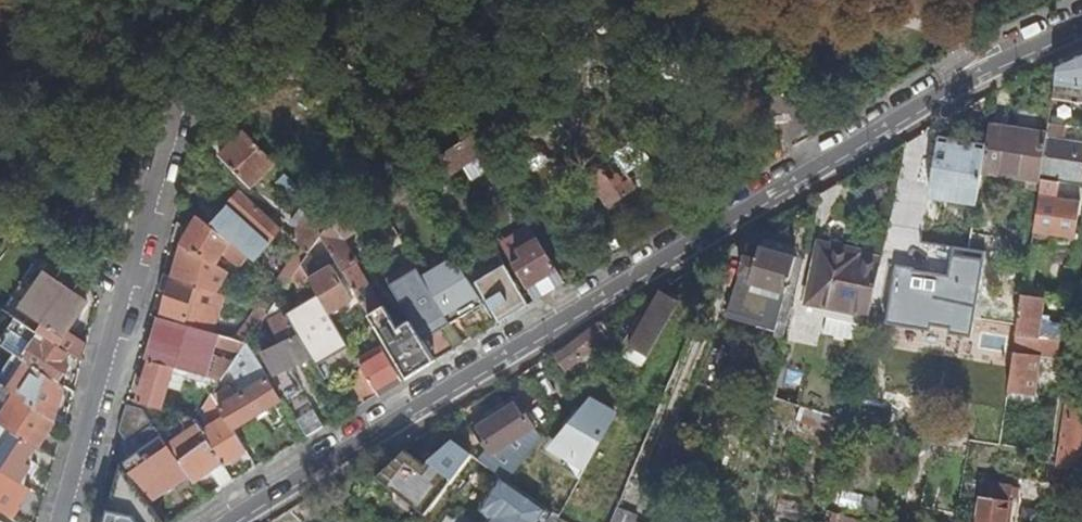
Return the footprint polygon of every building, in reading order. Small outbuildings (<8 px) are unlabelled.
[(1050,97),(1081,101),(1081,50),(1079,51),(1056,61),(1050,97)] [(608,104),(579,119),(589,137),(618,121),(608,104)] [(1015,125),(988,121),(984,145),(980,171),(1010,176),(1021,106),(1018,105),(1015,125)] [(1039,172),(1044,139),(1046,122),(1048,110),(1021,106),(1010,176),(1037,180),(1039,172)] [(1069,142),(1071,125),(1046,122),(1044,139),(1039,172),(1043,173),(1081,178),(1081,177),(1081,144),(1069,142)] [(253,188),(277,163),(247,131),(222,157),(253,188)] [(451,174),(488,152),(476,132),(439,156),(451,174)] [(918,253),(910,307),(935,312),(931,333),(939,334),(949,321),(956,322),(968,247),(949,244),(950,236),(936,234),(942,193),(976,199),(980,171),(984,145),(937,138),(931,173),(918,253)] [(618,159),(631,177),(639,172),(636,168),(644,162),(634,148),(618,159)] [(637,187),(631,177),(618,159),(590,178),(609,205),(637,187)] [(915,170),(910,169),(908,169),(901,207),(915,210),(911,236),(893,233),(889,248),(900,250),(918,253),(931,173),(915,170)] [(505,193),(510,190),(499,171),(493,174),(505,193)] [(302,202),(309,196),(288,174),(281,180),(302,202)] [(1032,231),(1050,233),(1072,236),(1078,200),(1055,197),(1057,181),(1040,178),(1032,231)] [(557,200),(577,226),(605,207),(586,179),(557,200)] [(259,255),(283,228),(262,209),(255,202),(243,191),(219,217),(219,222),(225,227),(220,232),(230,241),(264,268),(269,263),(259,255)] [(258,198),(255,202),(262,209),(265,205),(258,198)] [(301,230),(294,239),(303,246),(310,254),(323,236),(333,221),(318,205),(310,216),(301,230)] [(301,230),(310,216),(303,209),(297,217),(292,213),(287,219),(301,230)] [(350,239),(359,233),(352,222),(347,213),(333,221),(323,236),(408,376),(428,365),(437,359),(412,320),(399,328),(385,304),(382,306),(356,263),(362,259),(350,239)] [(217,263),(230,241),(220,232),(199,216),(184,245),(217,263)] [(531,224),(494,246),(502,259),(508,256),(517,250),(539,237),(531,224)] [(1048,245),(1050,233),(1032,231),(1030,242),(1048,245)] [(514,265),(536,300),(548,292),(566,282),(539,237),(517,250),(523,259),(514,265)] [(794,256),(748,243),(729,313),(775,326),(794,256)] [(223,274),(225,268),(217,263),(184,245),(175,277),(209,289),(216,271),(223,274)] [(303,246),(280,280),(288,286),(294,278),(303,265),(309,256),(310,254),(303,246)] [(808,303),(869,315),(879,266),(880,261),(860,258),(860,254),(819,247),(808,303)] [(879,266),(897,269),(900,250),(889,248),(883,247),(880,261),(879,266)] [(415,250),(410,253),(420,270),(425,267),(415,250)] [(508,256),(514,265),(523,259),(517,250),(508,256)] [(900,250),(897,269),(896,274),(912,276),(907,307),(910,307),(918,253),(900,250)] [(452,251),(425,267),(420,270),(425,278),(428,284),(461,264),(452,251)] [(320,273),(309,256),(303,265),(320,293),(331,312),(355,298),(334,264),(320,273)] [(458,318),(470,339),(483,331),(497,323),(461,264),(428,284),(452,322),(458,318)] [(477,281),(501,321),(516,312),(529,304),(505,264),(477,281)] [(36,315),(29,324),(52,340),(59,331),(65,336),(59,345),(70,352),(83,361),(89,342),(68,332),(89,301),(76,292),(58,280),(48,273),(23,307),(36,315)] [(58,280),(76,292),(80,287),(61,274),(58,280)] [(182,317),(186,324),(213,332),(225,295),(209,289),(175,277),(164,312),(182,317)] [(278,278),(268,293),(279,299),(288,286),(280,280),(278,278)] [(665,292),(658,289),(653,298),(660,301),(665,292)] [(675,298),(665,292),(660,301),(653,298),(628,344),(644,353),(675,298)] [(268,293),(260,306),(271,310),(279,299),(268,293)] [(320,293),(288,312),(313,354),(319,363),(351,344),(350,342),(331,312),(320,293)] [(1038,323),(1042,297),(1020,294),(1014,335),(1058,339),(1060,325),(1038,323)] [(277,374),(271,378),(285,401),(299,392),(290,376),(292,375),(289,368),(313,354),(288,312),(279,299),(271,310),(268,314),(284,341),(264,353),(277,374)] [(244,329),(239,339),(249,342),(268,314),(271,310),(260,306),(244,329)] [(825,316),(821,333),(849,338),(852,322),(825,316)] [(163,318),(157,338),(158,338),(189,347),(190,343),(212,348),(214,345),(242,353),(249,342),(239,339),(213,332),(186,324),(163,318)] [(600,341),(608,352),(619,338),(602,320),(595,324),(594,323),(555,353),(565,367),(600,341)] [(65,360),(70,352),(59,345),(52,340),(29,324),(28,324),(24,330),(36,339),(23,358),(28,361),(59,382),(71,364),(65,360)] [(366,333),(350,342),(351,344),(365,367),(380,393),(392,386),(404,379),(383,345),(373,328),(366,333)] [(997,331),(987,329),(985,344),(987,344),(978,400),(996,403),(1005,346),(995,345),(997,331)] [(59,331),(52,340),(59,345),(65,336),(59,331)] [(1014,335),(1006,392),(1031,394),(1037,354),(1056,356),(1058,339),(1014,335)] [(158,338),(152,360),(175,366),(189,370),(205,374),(209,358),(187,352),(189,347),(158,338)] [(267,377),(269,375),(249,342),(242,353),(239,357),(256,384),(267,377)] [(280,397),(267,377),(256,384),(239,357),(236,360),(231,367),(243,386),(239,389),(242,393),(221,406),(233,426),(256,411),(265,406),(280,397)] [(66,386),(59,382),(28,361),(25,367),(13,360),(0,378),(0,382),(56,419),(66,386)] [(152,360),(140,401),(163,407),(168,389),(175,366),(152,360)] [(175,366),(168,389),(182,393),(189,370),(175,366)] [(350,375),(366,402),(380,393),(365,367),(350,375)] [(40,447),(57,419),(56,419),(0,382),(0,396),(10,403),(0,419),(0,421),(10,428),(38,446),(40,447)] [(229,386),(214,395),(221,406),(242,393),(239,389),(237,385),(231,389),(229,386)] [(306,393),(287,404),(307,437),(326,426),(306,393)] [(225,463),(248,450),(233,426),(221,406),(214,395),(213,394),(204,407),(214,424),(204,430),(209,439),(211,441),(225,463)] [(0,396),(0,419),(10,403),(0,396)] [(591,448),(607,428),(615,415),(583,397),(561,423),(591,448)] [(506,481),(539,437),(529,423),(513,398),(472,424),(487,449),(476,458),(506,481)] [(192,401),(188,414),(192,415),(197,417),(198,416),(197,415),(201,403),(192,401)] [(150,425),(139,406),(112,420),(122,440),(150,425)] [(265,406),(256,411),(260,417),(269,412),(265,406)] [(1065,406),(1056,465),(1081,468),(1081,459),(1081,408),(1065,406)] [(162,408),(150,417),(155,425),(161,433),(180,460),(209,439),(204,430),(196,418),(197,417),(192,415),(183,421),(189,431),(181,436),(162,408)] [(20,507),(15,502),(27,484),(22,481),(31,467),(27,464),(38,446),(10,428),(0,444),(0,466),(0,509),(2,511),(13,518),(20,507)] [(606,431),(589,462),(616,478),(633,446),(606,431)] [(161,433),(121,461),(123,464),(149,500),(188,472),(180,460),(161,433)] [(368,481),(410,521),(416,521),(466,458),(439,437),(407,470),(394,456),(368,481)] [(211,468),(223,488),(235,480),(225,463),(211,441),(209,439),(180,460),(188,472),(194,480),(211,468)] [(106,521),(165,521),(149,500),(123,464),(106,521)] [(977,521),(987,521),(993,483),(983,481),(977,521)] [(1010,501),(1008,501),(1011,486),(993,483),(987,521),(1007,521),(1010,501)] [(33,488),(27,484),(15,502),(20,507),(33,488)] [(637,516),(618,508),(612,521),(635,521),(637,516)] [(826,510),(823,521),(870,521),(826,510)]
